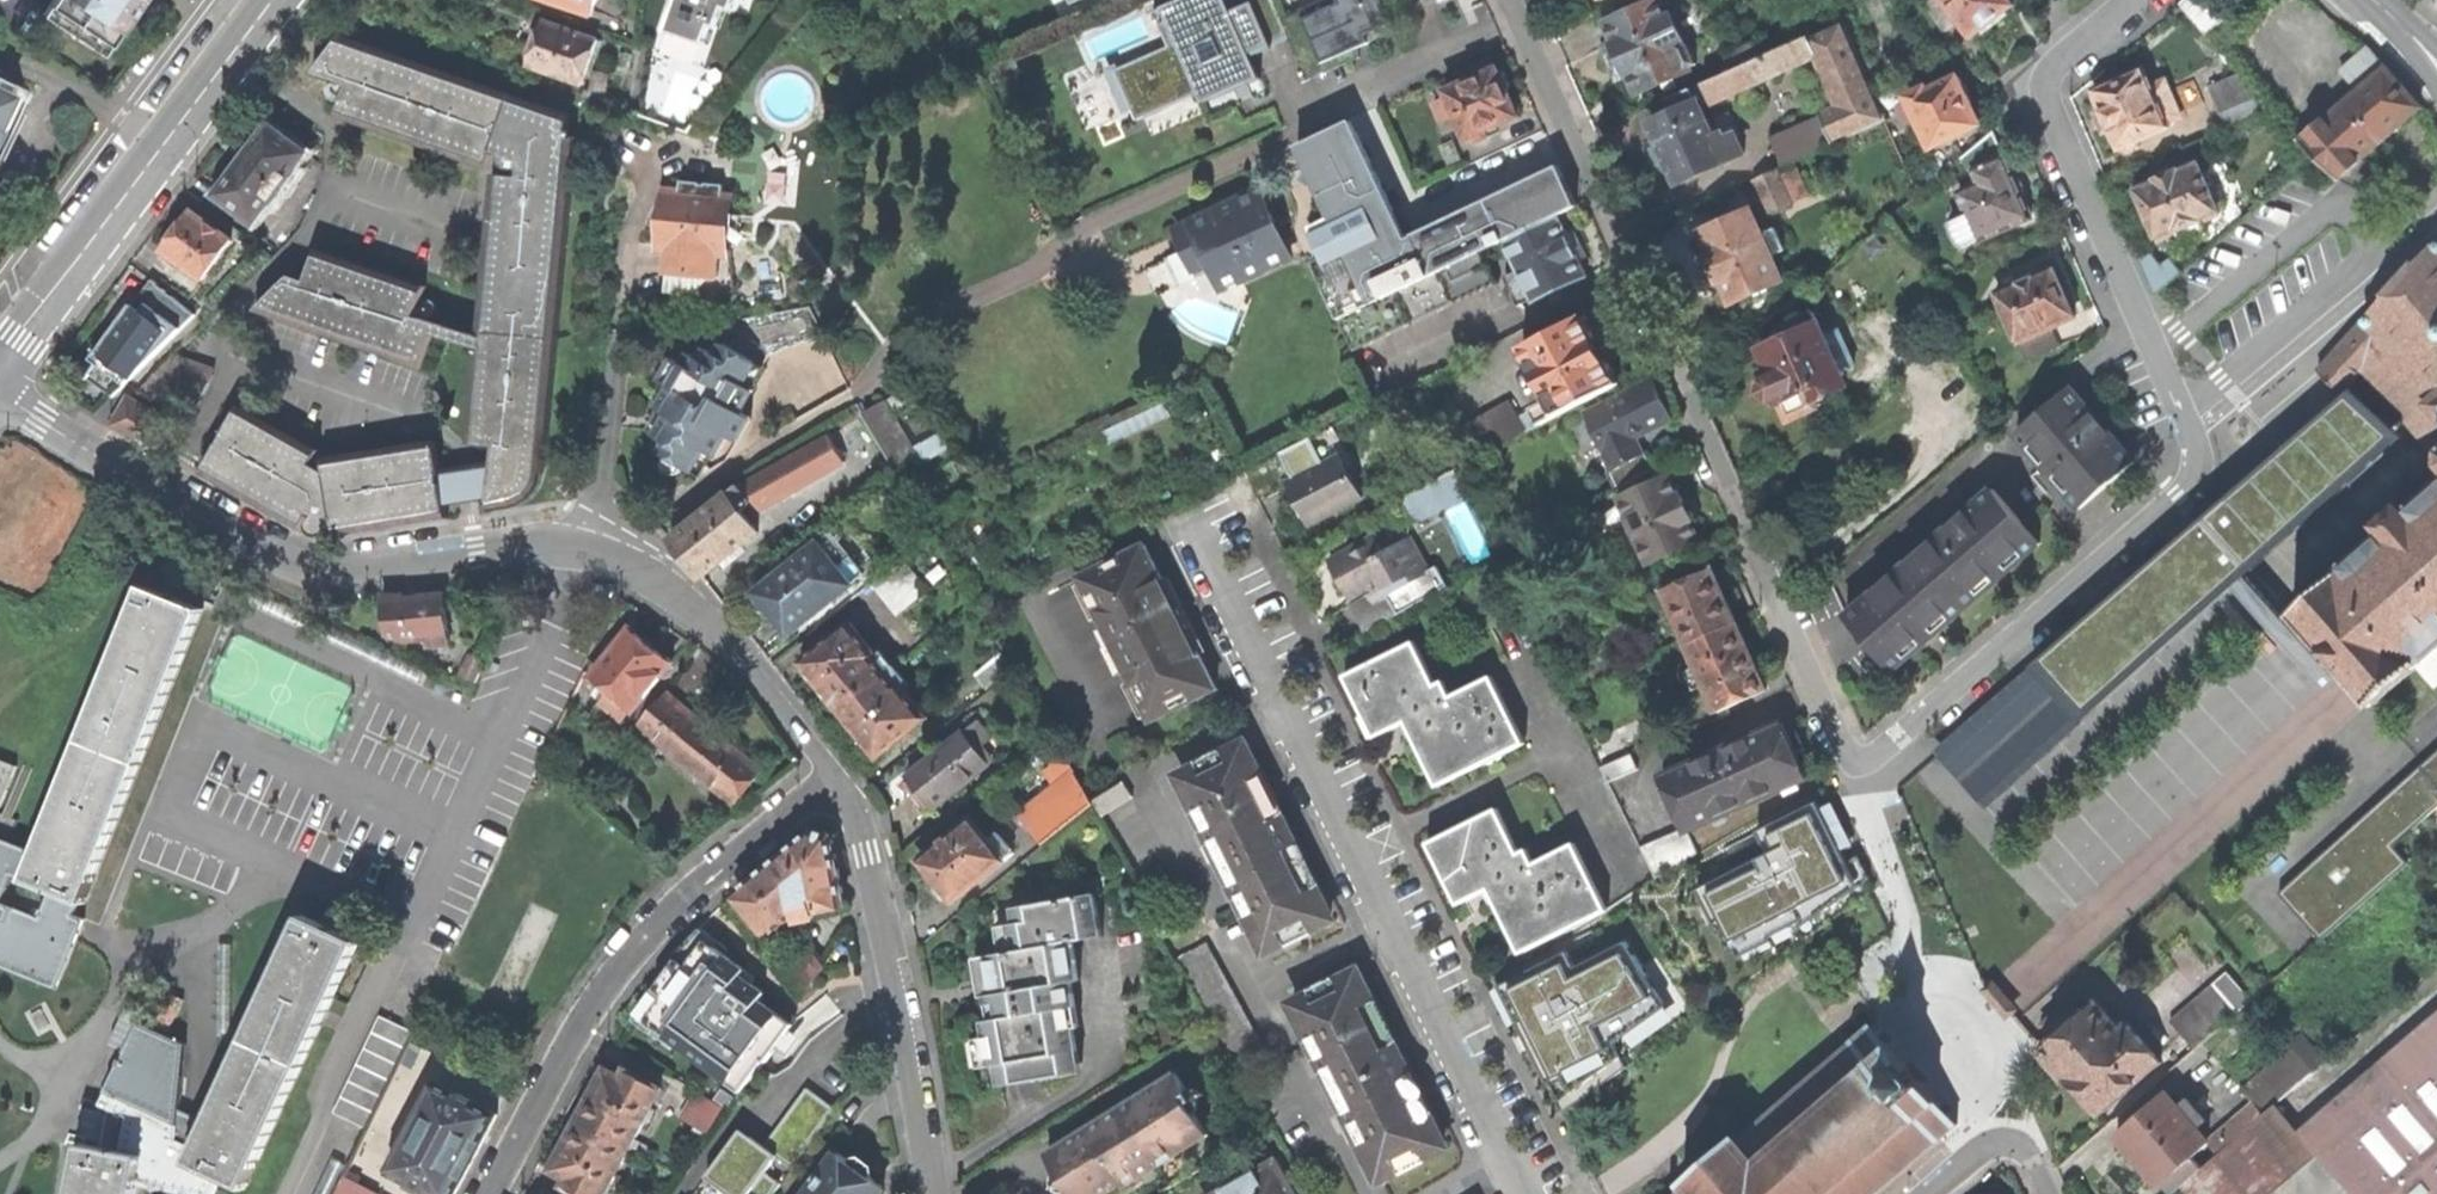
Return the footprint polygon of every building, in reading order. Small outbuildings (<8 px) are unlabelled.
[(43,17),(72,34),(77,25),(108,43),(136,0),(53,0),(43,17)] [(592,15),(597,0),(546,0),(592,15)] [(666,32),(705,45),(711,26),(718,28),(724,9),(733,12),(736,0),(677,0),(666,32)] [(1254,52),(1232,0),(1183,0),(1169,6),(1185,42),(1206,93),(1209,100),(1239,87),(1265,77),(1254,52)] [(1254,52),(1293,35),(1278,0),(1232,0),(1254,52)] [(1388,0),(1343,0),(1307,16),(1328,63),(1402,31),(1388,0)] [(1639,91),(1691,68),(1690,66),(1697,63),(1692,53),(1685,56),(1660,0),(1656,0),(1607,22),(1616,42),(1614,43),(1627,71),(1629,70),(1631,74),(1639,91)] [(1961,20),(1946,0),(1931,0),(1926,4),(1947,31),(1961,20)] [(1974,36),(1996,19),(2014,5),(2010,0),(1946,0),(1961,20),(1974,36)] [(2206,34),(2225,18),(2210,0),(2189,0),(2181,7),(2206,34)] [(1821,114),(1821,115),(1833,143),(1887,120),(1844,21),(1808,37),(1816,56),(1838,106),(1821,114)] [(529,66),(584,85),(599,40),(556,25),(553,33),(541,29),(536,46),(529,66)] [(485,332),(485,338),(437,324),(416,318),(427,287),(319,249),(307,281),(292,276),(256,312),(422,370),(434,336),(484,353),(484,355),(477,355),(469,445),(495,448),(493,462),(442,470),(437,441),(324,459),(326,472),(313,464),(322,449),(241,405),(202,473),(300,528),(307,513),(312,516),(309,519),(309,524),(309,530),(313,534),(317,536),(323,536),(328,533),(329,528),(328,520),(334,519),(336,536),(449,518),(447,506),(469,503),(489,499),(489,512),(516,508),(527,502),(536,496),(542,487),(545,477),(547,465),(548,452),(577,137),(569,137),(571,114),(343,35),(313,74),(347,86),(337,118),(487,170),(498,156),(504,160),(502,163),(503,167),(506,170),(519,171),(518,177),(493,176),(479,332),(485,332)] [(1771,75),(1816,56),(1808,37),(1763,56),(1771,75)] [(1144,119),(1206,93),(1185,42),(1123,68),(1144,119)] [(1616,80),(1631,74),(1629,70),(1627,71),(1614,43),(1602,49),(1609,65),(1616,80)] [(1728,64),(1731,71),(1762,57),(1756,43),(1725,57),(1728,64)] [(2341,73),(2357,91),(2386,65),(2370,47),(2341,73)] [(1771,75),(1763,56),(1762,57),(1731,71),(1718,76),(1703,83),(1709,97),(1711,102),(1771,75)] [(1715,69),(1718,76),(1731,71),(1728,64),(1715,69)] [(2301,139),(2337,181),(2422,107),(2402,84),(2386,65),(2357,91),(2301,139)] [(1450,97),(1459,116),(1469,138),(1474,136),(1486,131),(1520,116),(1514,102),(1509,91),(1511,83),(1507,73),(1498,68),(1447,91),(1450,97)] [(2110,129),(2119,148),(2168,127),(2167,123),(2181,117),(2171,95),(2158,101),(2144,69),(2094,91),(2102,110),(2110,129)] [(2211,88),(2227,129),(2272,110),(2242,76),(2211,88)] [(1,143),(26,90),(0,77),(0,145),(1,143)] [(1907,96),(1931,148),(1980,125),(1971,105),(1972,104),(1969,97),(1959,77),(1927,92),(1925,87),(1907,96)] [(1709,97),(1703,83),(1670,97),(1676,112),(1698,101),(1699,102),(1709,97)] [(1459,116),(1450,97),(1437,103),(1445,122),(1459,116)] [(1653,122),(1676,112),(1670,97),(1644,109),(1650,123),(1653,122)] [(1676,112),(1653,122),(1667,153),(1679,181),(1725,162),(1707,121),(1699,102),(1698,101),(1676,112)] [(2103,132),(2110,129),(2102,110),(2095,113),(2099,123),(2103,132)] [(1771,137),(1783,165),(1795,160),(1833,143),(1821,115),(1771,137)] [(1716,117),(1707,121),(1725,162),(1744,153),(1735,132),(1725,137),(1716,117)] [(220,194),(259,219),(306,147),(268,122),(243,159),(220,194)] [(1297,147),(1302,159),(1357,133),(1352,122),(1297,147)] [(1971,171),(1975,170),(2005,157),(1994,130),(1965,155),(1971,171)] [(1474,136),(1478,143),(1489,138),(1486,131),(1474,136)] [(1357,133),(1302,159),(1330,217),(1344,247),(1371,304),(1485,250),(1505,241),(1559,215),(1579,206),(1569,185),(1561,168),(1408,240),(1357,133)] [(1969,213),(1980,239),(2031,218),(2019,189),(2005,157),(1975,170),(1981,184),(1960,192),(1969,213)] [(1783,165),(1775,168),(1791,204),(1811,196),(1795,160),(1783,165)] [(2176,233),(2182,246),(2209,234),(2203,221),(2221,213),(2199,161),(2136,188),(2149,218),(2159,240),(2176,233)] [(1756,177),(1772,212),(1791,204),(1775,168),(1756,177)] [(668,272),(716,275),(718,252),(724,252),(725,250),(728,199),(724,199),(724,184),(682,181),(681,203),(667,202),(666,219),(659,219),(658,229),(663,229),(663,239),(662,248),(669,248),(668,272)] [(1213,265),(1223,287),(1290,257),(1261,192),(1177,229),(1196,272),(1213,265)] [(1724,278),(1734,300),(1783,278),(1752,210),(1703,232),(1713,254),(1711,255),(1717,268),(1722,279),(1724,278)] [(164,249),(204,278),(232,240),(192,211),(177,231),(164,249)] [(1964,246),(1980,239),(1969,213),(1951,221),(1956,236),(1964,246)] [(1581,263),(1566,230),(1559,215),(1505,241),(1518,268),(1532,298),(1534,301),(1588,276),(1581,263)] [(1325,257),(1344,247),(1330,217),(1310,226),(1325,257)] [(1566,230),(1581,263),(1591,258),(1583,241),(1575,226),(1566,230)] [(2436,455),(2436,242),(2320,371),(2333,384),(2337,389),(2342,393),(2362,376),(2365,373),(2436,455)] [(1371,304),(1344,247),(1325,257),(1313,262),(1339,319),(1371,304)] [(716,275),(668,272),(667,290),(702,293),(701,299),(715,299),(714,291),(734,290),(731,250),(725,250),(724,252),(718,252),(716,275)] [(1371,304),(1339,319),(1354,351),(1500,282),(1485,250),(1371,304)] [(2148,276),(2156,293),(2181,272),(2172,260),(2148,276)] [(170,277),(194,294),(200,284),(177,268),(170,277)] [(1532,298),(1518,268),(1506,274),(1520,303),(1532,298)] [(1998,293),(2019,340),(2051,326),(2075,315),(2064,291),(2054,268),(2035,277),(2032,271),(2017,278),(2019,283),(1998,293)] [(119,292),(131,277),(122,271),(110,286),(119,292)] [(161,300),(131,277),(119,292),(89,331),(118,354),(139,327),(161,300)] [(156,329),(169,341),(194,315),(182,303),(156,329)] [(733,326),(722,344),(762,365),(770,350),(773,351),(787,345),(792,346),(807,340),(808,342),(826,335),(811,307),(733,326)] [(1780,326),(1785,338),(1819,323),(1814,311),(1805,315),(1800,311),(1790,315),(1789,322),(1780,326)] [(1543,423),(1620,382),(1600,346),(1585,316),(1524,348),(1551,400),(1535,408),(1543,423)] [(1781,401),(1788,417),(1817,405),(1814,399),(1846,385),(1842,375),(1824,334),(1819,323),(1785,338),(1763,347),(1773,370),(1766,373),(1768,378),(1764,381),(1763,386),(1765,390),(1766,393),(1772,398),(1776,397),(1778,402),(1781,401)] [(2051,326),(2019,340),(2027,359),(2059,345),(2051,326)] [(1832,331),(1824,334),(1842,375),(1845,374),(1843,369),(1856,363),(1851,354),(1844,357),(1832,331)] [(680,474),(684,467),(692,471),(703,450),(714,455),(726,434),(737,440),(750,417),(741,412),(765,367),(762,365),(722,344),(717,354),(707,349),(701,360),(691,354),(686,365),(675,359),(662,382),(671,387),(660,409),(669,414),(664,423),(657,436),(667,441),(660,453),(668,457),(664,464),(665,471),(673,475),(680,474)] [(135,393),(152,402),(172,383),(202,399),(211,381),(212,367),(174,355),(135,393)] [(1607,451),(1632,437),(1672,417),(1662,398),(1652,380),(1588,413),(1607,451)] [(2016,433),(2081,507),(2108,484),(2135,461),(2070,386),(2016,433)] [(889,398),(895,408),(911,399),(904,389),(889,398)] [(2398,437),(2349,389),(1940,748),(1985,798),(2239,576),(2253,565),(2398,437)] [(115,424),(151,444),(164,419),(128,400),(115,424)] [(1456,469),(1527,432),(1511,402),(1449,433),(1453,440),(1443,445),(1456,469)] [(864,414),(901,476),(919,466),(882,403),(864,414)] [(1594,478),(1613,468),(1615,467),(1607,451),(1588,413),(1567,426),(1594,478)] [(789,493),(845,461),(830,434),(774,466),(789,493)] [(1615,467),(1613,468),(1622,486),(1654,469),(1645,451),(1641,454),(1632,437),(1607,451),(1615,467)] [(1300,502),(1311,523),(1362,496),(1341,454),(1289,481),(1300,502)] [(789,493),(774,466),(746,482),(762,508),(789,493)] [(1433,481),(1443,499),(1463,489),(1453,470),(1433,481)] [(1630,518),(1648,559),(1698,537),(1689,517),(1678,493),(1669,472),(1620,494),(1622,498),(1630,518)] [(739,487),(729,495),(741,510),(751,502),(739,487)] [(2374,706),(2420,665),(2436,684),(2436,489),(2410,513),(2407,510),(2398,510),(2385,521),(2384,530),(2387,533),(2295,614),(2294,615),(2373,706),(2374,706)] [(1845,618),(1892,672),(1922,646),(2001,577),(2040,544),(1994,490),(1845,618)] [(1682,491),(1678,493),(1689,517),(1692,515),(1687,502),(1682,491)] [(702,576),(759,531),(741,510),(729,495),(673,539),(688,557),(702,576)] [(1614,525),(1630,518),(1622,498),(1605,506),(1614,525)] [(809,619),(864,572),(831,533),(819,543),(818,542),(757,593),(758,595),(756,599),(756,604),(759,609),(763,612),(767,612),(772,611),(779,621),(790,634),(809,619)] [(1351,604),(1367,632),(1449,585),(1437,565),(1429,570),(1411,538),(1386,552),(1376,536),(1335,560),(1352,591),(1371,580),(1377,589),(1358,600),(1351,604)] [(1115,648),(1181,615),(1161,574),(1145,543),(1079,576),(1115,648)] [(876,580),(900,610),(927,588),(903,558),(876,580)] [(2239,576),(2417,783),(2430,772),(2374,706),(2373,706),(2294,615),(2295,614),(2253,565),(2239,576)] [(1663,587),(1687,641),(1736,619),(1724,592),(1712,566),(1663,587)] [(864,572),(809,619),(817,627),(873,582),(864,572)] [(1371,580),(1352,591),(1355,595),(1358,600),(1377,589),(1371,580)] [(203,611),(142,587),(38,852),(27,880),(48,889),(77,901),(84,903),(203,611)] [(403,640),(411,639),(410,625),(404,625),(403,599),(402,594),(382,596),(387,635),(403,644),(403,640)] [(428,646),(449,645),(446,596),(420,598),(403,599),(404,625),(410,625),(411,639),(428,638),(428,646)] [(1198,649),(1181,615),(1115,648),(1152,721),(1218,688),(1198,649)] [(1705,682),(1711,696),(1760,674),(1747,643),(1736,619),(1687,641),(1697,663),(1705,682)] [(886,672),(874,657),(877,655),(851,622),(802,662),(822,688),(840,709),(886,672)] [(450,663),(477,672),(490,639),(462,629),(450,663)] [(649,690),(654,683),(670,664),(650,647),(629,630),(592,676),(612,693),(630,707),(633,710),(649,690)] [(1406,717),(1437,781),(1523,739),(1491,674),(1442,698),(1413,639),(1345,673),(1359,701),(1375,733),(1406,717)] [(874,657),(886,672),(894,666),(882,651),(877,655),(874,657)] [(979,677),(989,690),(1015,669),(1005,656),(979,677)] [(1694,687),(1705,682),(1697,663),(1686,668),(1694,687)] [(894,666),(886,672),(897,686),(900,683),(905,679),(894,666)] [(858,732),(878,756),(927,717),(900,683),(897,686),(886,672),(840,709),(858,732)] [(1711,696),(1717,709),(1766,687),(1760,674),(1711,696)] [(654,683),(649,690),(657,697),(663,690),(654,683)] [(636,722),(657,697),(649,690),(633,710),(630,707),(625,713),(636,722)] [(677,693),(673,698),(663,690),(657,697),(636,722),(657,739),(683,707),(678,703),(682,698),(677,693)] [(625,713),(630,707),(612,693),(603,704),(621,719),(625,713)] [(761,771),(683,707),(657,739),(734,803),(749,785),(761,771)] [(1684,824),(1685,827),(1805,776),(1792,747),(1781,721),(1662,773),(1684,824)] [(932,805),(934,807),(988,763),(961,730),(906,775),(909,778),(932,805)] [(1043,746),(1066,781),(1077,772),(1055,736),(1043,746)] [(1249,910),(1267,948),(1331,916),(1245,741),(1180,773),(1199,811),(1202,810),(1212,831),(1241,889),(1251,909),(1249,910)] [(1601,762),(1607,777),(1637,765),(1630,749),(1601,762)] [(17,768),(0,761),(0,809),(17,768)] [(1021,816),(1044,844),(1096,803),(1092,797),(1077,772),(1066,781),(1021,816)] [(2388,841),(2393,847),(2406,836),(2436,809),(2436,779),(2430,772),(2417,783),(2373,823),(2388,841)] [(932,805),(909,778),(902,783),(914,798),(925,811),(932,805)] [(1096,803),(1101,812),(1132,793),(1123,778),(1092,797),(1096,803)] [(1835,898),(1860,886),(1849,863),(1818,801),(1758,831),(1769,854),(1698,889),(1727,948),(1735,944),(1789,917),(1793,926),(1830,907),(1828,902),(1835,898)] [(1443,871),(1457,899),(1488,884),(1520,949),(1606,906),(1574,842),(1526,866),(1496,807),(1428,840),(1443,871)] [(953,897),(955,900),(1014,853),(998,834),(989,841),(971,819),(922,859),(930,869),(939,880),(937,882),(936,890),(944,898),(950,899),(953,897)] [(1698,850),(1685,827),(1684,824),(1670,831),(1683,859),(1698,850)] [(737,893),(771,935),(793,916),(799,915),(800,920),(817,917),(816,912),(846,906),(838,869),(832,835),(815,829),(737,893)] [(1669,867),(1683,859),(1670,831),(1655,837),(1669,867)] [(2406,836),(2393,847),(2410,866),(2423,855),(2406,836)] [(56,989),(84,918),(72,914),(77,901),(48,889),(38,916),(0,901),(11,874),(27,880),(38,852),(9,841),(0,837),(0,967),(56,989)] [(1655,875),(1669,867),(1655,837),(1641,844),(1655,875)] [(2370,856),(2393,881),(2410,866),(2393,847),(2388,841),(2370,856)] [(2355,869),(2376,893),(2388,882),(2367,859),(2355,869)] [(997,1062),(1000,1083),(1076,1070),(1069,1027),(1065,1005),(1061,979),(1072,977),(1080,976),(1073,936),(1103,931),(1095,889),(1013,903),(1016,919),(1009,920),(1013,947),(987,952),(993,990),(998,1016),(991,1017),(983,1019),(990,1063),(997,1062)] [(221,1177),(242,1187),(360,940),(303,914),(208,1120),(189,1162),(221,1177)] [(1789,917),(1735,944),(1741,956),(1773,940),(1771,937),(1793,926),(1789,917)] [(672,955),(676,958),(686,965),(704,940),(724,954),(728,949),(699,928),(672,955)] [(1176,955),(1235,1067),(1266,1050),(1206,939),(1176,955)] [(663,1035),(741,1091),(764,1060),(766,1061),(793,1024),(760,999),(765,992),(738,973),(742,967),(724,954),(704,940),(686,965),(676,958),(666,972),(653,990),(664,997),(645,1022),(663,1035)] [(1528,1003),(1512,1011),(1548,1082),(1562,1076),(1577,1102),(1627,1067),(1609,1031),(1666,1002),(1627,941),(1577,967),(1569,951),(1515,977),(1528,1003)] [(981,993),(986,992),(993,990),(987,952),(974,954),(981,993)] [(777,972),(800,1000),(824,965),(815,955),(799,967),(794,960),(777,972)] [(1361,1140),(1380,1177),(1445,1145),(1358,970),(1294,1002),(1313,1040),(1315,1039),(1325,1061),(1353,1116),(1364,1138),(1361,1140)] [(2195,1049),(2199,1045),(2221,1025),(2251,999),(2229,973),(2172,1023),(2195,1049)] [(1061,979),(1065,1005),(1077,1003),(1072,977),(1061,979)] [(658,1040),(663,1035),(645,1022),(664,997),(653,990),(649,987),(631,1020),(658,1040)] [(989,1006),(991,1017),(998,1016),(993,990),(986,992),(989,1006)] [(2251,999),(2221,1025),(2232,1038),(2266,1010),(2254,997),(2251,999)] [(2071,1081),(2100,1115),(2161,1062),(2127,1023),(2120,1030),(2098,1005),(2085,1017),(2071,1002),(2045,1025),(2058,1040),(2045,1052),(2071,1081)] [(1080,1024),(1077,1003),(1065,1005),(1069,1027),(1080,1024)] [(2354,1193),(2390,1193),(2397,1188),(2399,1191),(2436,1158),(2436,1012),(2299,1131),(2319,1154),(2354,1193)] [(380,1016),(334,1113),(368,1129),(413,1031),(380,1016)] [(189,1162),(208,1120),(181,1108),(185,1042),(137,1021),(101,1104),(110,1108),(106,1127),(102,1147),(142,1154),(136,1184),(186,1193),(213,1193),(221,1177),(189,1162)] [(1957,1123),(1925,1086),(1926,1085),(1904,1059),(1903,1060),(1871,1023),(1849,1041),(1851,1043),(1740,1138),(1738,1135),(1684,1181),(1686,1184),(1675,1193),(1874,1193),(1957,1123)] [(2244,1090),(2255,1103),(2265,1114),(2276,1104),(2340,1049),(2318,1023),(2242,1088),(2244,1090)] [(2199,1045),(2210,1058),(2232,1038),(2221,1025),(2199,1045)] [(580,1119),(631,1147),(662,1089),(627,1070),(623,1077),(607,1068),(593,1095),(580,1119)] [(1077,1193),(1100,1193),(1140,1170),(1135,1163),(1141,1160),(1149,1155),(1155,1165),(1209,1133),(1190,1102),(1197,1098),(1179,1070),(1107,1113),(1111,1121),(1091,1133),(1087,1125),(1049,1148),(1077,1193)] [(498,1115),(437,1082),(413,1127),(474,1159),(487,1135),(498,1115)] [(2233,1101),(2243,1113),(2255,1103),(2244,1090),(2233,1101)] [(680,1117),(707,1133),(722,1107),(695,1091),(680,1117)] [(2160,1185),(2162,1183),(2192,1157),(2208,1143),(2196,1129),(2205,1120),(2187,1099),(2178,1107),(2165,1093),(2117,1135),(2138,1158),(2160,1185)] [(2243,1113),(2231,1124),(2241,1135),(2247,1130),(2250,1127),(2265,1114),(2255,1103),(2243,1113)] [(2250,1127),(2292,1176),(2319,1154),(2299,1131),(2276,1104),(2265,1114),(2250,1127)] [(1107,1113),(1087,1125),(1091,1133),(1111,1121),(1107,1113)] [(580,1119),(566,1144),(552,1169),(569,1178),(565,1185),(581,1193),(605,1193),(631,1147),(580,1119)] [(2231,1124),(2208,1143),(2218,1155),(2241,1135),(2231,1124)] [(413,1127),(390,1171),(433,1193),(456,1193),(463,1181),(474,1159),(413,1127)] [(736,1136),(772,1163),(777,1156),(764,1146),(741,1129),(736,1136)] [(2189,1193),(2273,1193),(2290,1180),(2247,1130),(2241,1135),(2218,1155),(2202,1168),(2182,1186),(2189,1193)] [(765,1172),(772,1163),(736,1136),(706,1177),(729,1193),(773,1193),(781,1184),(765,1172)] [(136,1184),(142,1154),(102,1147),(81,1143),(72,1193),(135,1193),(136,1184)] [(2208,1143),(2192,1157),(2202,1168),(2218,1155),(2208,1143)] [(831,1155),(842,1154),(832,1146),(796,1193),(802,1193),(831,1155)] [(333,1152),(313,1193),(326,1193),(343,1157),(333,1152)] [(842,1154),(831,1155),(802,1193),(885,1193),(884,1185),(842,1154)] [(2182,1186),(2202,1168),(2192,1157),(2162,1183),(2172,1193),(2182,1186)] [(2399,1191),(2397,1188),(2390,1193),(2436,1193),(2436,1158),(2399,1191)] [(1275,1159),(1250,1173),(1231,1183),(1212,1193),(1294,1193),(1275,1159)] [(1225,1172),(1231,1183),(1250,1173),(1244,1161),(1225,1172)] [(346,1178),(339,1193),(378,1193),(379,1192),(346,1178)]
